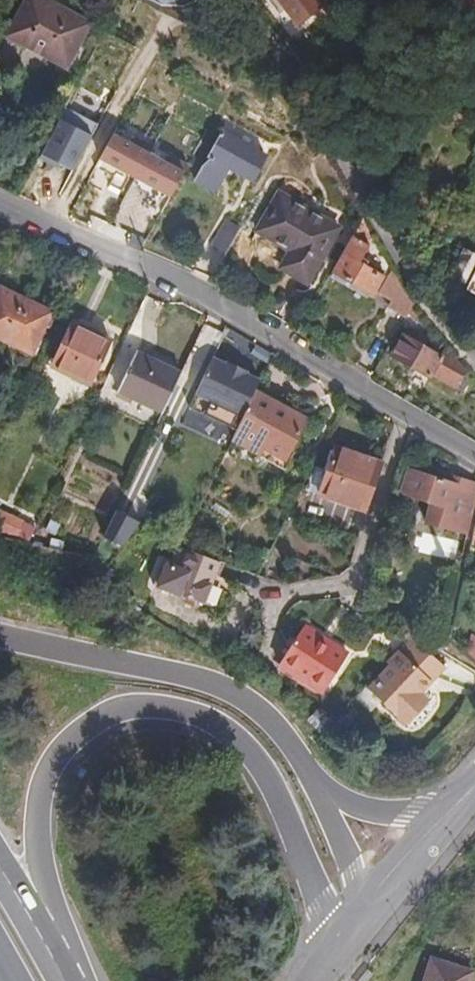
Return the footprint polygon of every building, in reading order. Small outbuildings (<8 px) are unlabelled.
[(74,23),(29,0),(13,0),(0,26),(0,41),(51,67),(74,23)] [(306,28),(327,12),(329,11),(321,0),(285,0),(306,28)] [(329,11),(327,12),(338,28),(349,11),(340,3),(329,11)] [(54,170),(67,177),(86,142),(53,125),(33,163),(52,173),(54,170)] [(190,190),(208,200),(222,176),(245,189),(260,164),(217,139),(203,164),(202,168),(190,190)] [(124,152),(106,143),(88,175),(107,185),(102,192),(114,199),(124,182),(129,185),(124,194),(141,204),(136,211),(148,218),(158,201),(163,204),(180,174),(163,164),(159,172),(141,162),(145,155),(128,145),(124,152)] [(268,274),(295,290),(327,235),(268,201),(245,240),(277,259),(268,274)] [(357,217),(326,273),(365,297),(376,275),(359,264),(366,249),(359,245),(366,233),(357,217)] [(214,227),(198,255),(213,264),(229,236),(214,227)] [(443,279),(460,287),(474,259),(457,251),(443,279)] [(457,292),(474,301),(474,257),(474,259),(460,287),(457,292)] [(408,303),(387,268),(372,296),(386,303),(367,338),(383,347),(408,303)] [(45,316),(0,294),(0,343),(26,356),(45,316)] [(82,385),(103,343),(67,325),(46,367),(82,385)] [(400,339),(419,350),(423,342),(417,339),(410,335),(405,331),(400,339)] [(432,358),(419,350),(400,339),(388,359),(422,380),(424,378),(448,392),(458,376),(438,351),(432,358)] [(111,392),(158,415),(177,377),(130,354),(111,392)] [(193,390),(240,414),(252,390),(258,378),(244,371),(245,369),(225,359),(224,362),(211,355),(193,390)] [(240,414),(227,439),(256,454),(259,447),(282,459),(304,416),(252,390),(240,414)] [(360,503),(373,462),(327,449),(313,497),(331,502),(333,496),(360,503)] [(474,503),(474,487),(458,483),(457,486),(408,474),(402,496),(431,504),(426,525),(467,535),(474,503)] [(127,546),(140,518),(117,508),(104,536),(127,546)] [(8,534),(12,524),(0,519),(0,532),(8,534)] [(188,535),(182,549),(186,551),(193,537),(188,535)] [(182,549),(180,548),(171,567),(154,559),(144,581),(193,603),(211,562),(186,551),(182,549)] [(315,696),(340,655),(297,628),(271,668),(315,696)] [(474,660),(474,661),(474,634),(473,633),(464,649),(474,655),(474,660)] [(363,691),(398,726),(415,710),(408,703),(416,695),(440,672),(409,641),(384,665),(387,668),(363,691)] [(464,649),(456,651),(474,660),(474,655),(464,649)] [(408,703),(415,710),(422,702),(416,695),(408,703)] [(470,975),(429,962),(423,980),(468,980),(470,975)]
